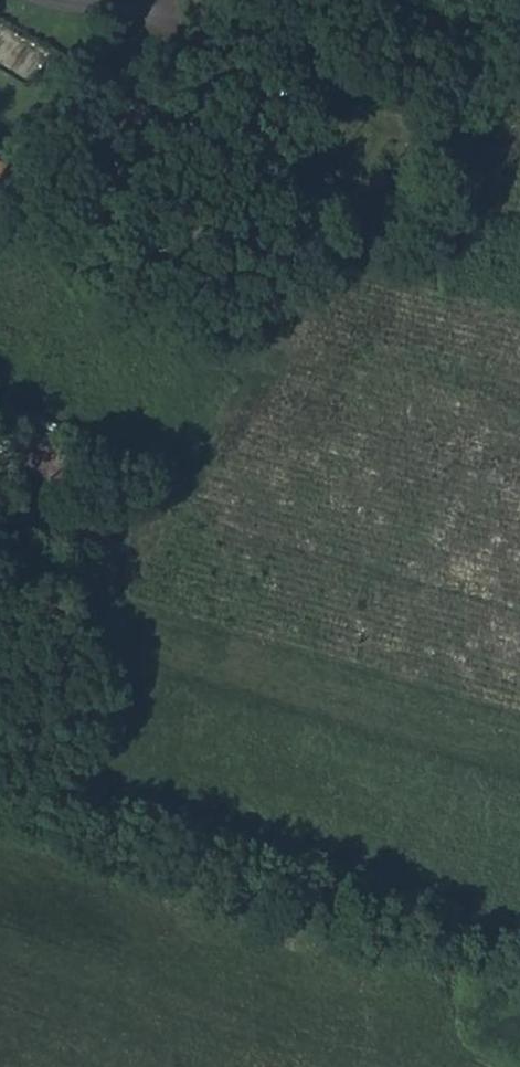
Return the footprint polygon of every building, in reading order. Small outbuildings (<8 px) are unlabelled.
[(15,175),(0,166),(0,200),(15,175)]
